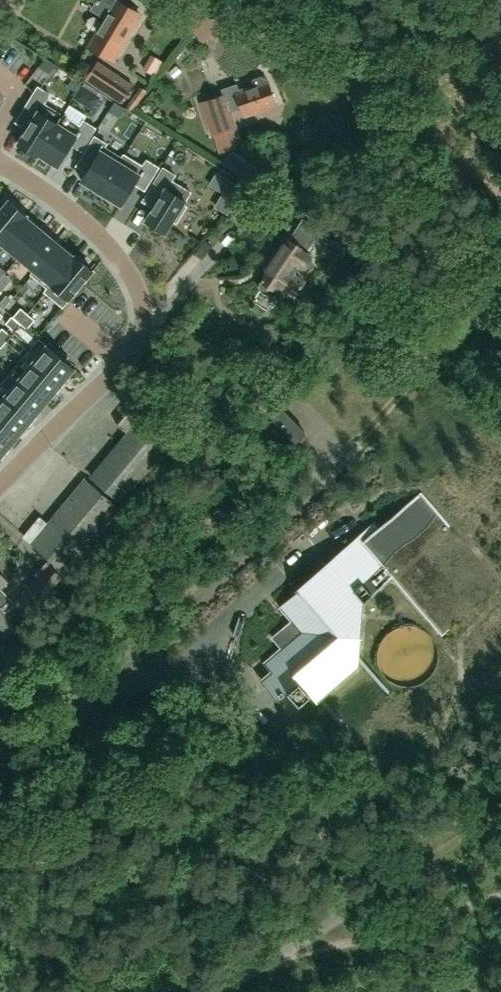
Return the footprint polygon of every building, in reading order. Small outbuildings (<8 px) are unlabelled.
[(12,1),(11,0),(0,0),(0,16),(12,1)] [(128,6),(119,0),(98,0),(93,8),(107,16),(97,32),(89,47),(111,60),(140,12),(128,6)] [(151,54),(142,68),(153,75),(162,60),(151,54)] [(114,100),(120,104),(133,83),(96,60),(83,81),(114,100)] [(238,126),(232,110),(241,107),(244,115),(256,110),(258,116),(278,109),(268,80),(266,80),(262,76),(254,78),(254,86),(240,91),(237,84),(222,89),(223,93),(198,103),(211,136),(238,126)] [(82,83),(73,78),(67,87),(76,92),(82,83)] [(38,87),(16,122),(26,128),(17,143),(37,156),(38,154),(37,153),(44,140),(53,127),(60,114),(43,104),(49,94),(38,87)] [(125,107),(120,104),(114,100),(108,111),(118,117),(125,107)] [(44,140),(37,153),(38,154),(48,160),(57,166),(64,155),(71,144),(76,147),(81,150),(88,139),(95,128),(89,124),(83,121),(80,126),(70,120),(61,114),(53,127),(44,140)] [(85,151),(76,165),(82,169),(87,172),(82,181),(91,186),(100,192),(111,173),(121,158),(113,152),(104,147),(106,144),(100,140),(95,136),(85,151)] [(220,165),(244,182),(253,169),(229,152),(220,165)] [(111,173),(100,192),(110,198),(120,205),(127,194),(134,183),(139,186),(144,190),(151,178),(158,167),(152,164),(146,160),(144,163),(143,166),(133,160),(124,154),(121,158),(111,173)] [(153,184),(143,201),(148,204),(153,207),(149,214),(145,220),(155,226),(165,233),(169,227),(173,221),(176,223),(181,215),(186,207),(183,205),(186,198),(190,192),(181,186),(171,181),(175,175),(169,171),(163,168),(153,184)] [(2,243),(13,229),(24,216),(19,211),(20,210),(14,205),(8,200),(0,210),(0,242),(2,243)] [(246,229),(261,211),(249,201),(234,219),(246,229)] [(13,229),(2,243),(10,250),(18,257),(30,243),(41,230),(33,223),(24,216),(13,229)] [(289,297),(290,298),(303,280),(292,273),(297,264),(302,266),(305,266),(307,265),(308,264),(309,263),(310,261),(310,259),(309,256),(308,255),(305,252),(320,229),(303,218),(289,238),(260,280),(261,280),(259,282),(259,287),(261,290),(266,294),(268,294),(270,293),(272,293),(274,292),(275,290),(278,292),(279,290),(290,297),(289,297)] [(30,243),(18,257),(26,264),(34,270),(35,271),(46,257),(58,243),(41,230),(30,243)] [(34,270),(31,274),(39,281),(48,288),(61,273),(74,257),(66,250),(58,243),(46,257),(35,271),(34,270)] [(48,288),(45,292),(54,299),(63,307),(78,289),(93,271),(84,263),(75,256),(74,257),(61,273),(48,288)] [(0,302),(0,306),(3,308),(11,299),(6,295),(0,302)] [(20,308),(13,317),(20,323),(27,314),(20,308)] [(27,314),(20,323),(27,329),(34,320),(27,314)] [(11,316),(5,323),(15,331),(21,324),(11,316)] [(2,327),(0,330),(0,336),(6,341),(11,335),(2,327)] [(32,348),(24,356),(43,372),(62,388),(64,386),(61,383),(68,376),(74,368),(56,354),(39,339),(32,348)] [(16,366),(10,373),(28,388),(45,402),(51,396),(57,389),(60,391),(62,388),(43,372),(24,356),(16,366)] [(0,385),(0,393),(15,406),(34,422),(37,419),(34,416),(40,409),(45,402),(28,388),(10,373),(3,381),(0,385)] [(17,436),(23,429),(29,422),(32,424),(34,422),(15,406),(0,393),(0,421),(17,436)] [(307,433),(281,406),(271,417),(296,443),(307,433)] [(127,432),(91,476),(121,501),(171,440),(131,407),(117,424),(127,432)] [(6,455),(9,452),(6,450),(12,443),(17,436),(0,421),(0,450),(6,455)] [(39,522),(26,538),(65,570),(118,506),(84,478),(44,526),(39,522)] [(374,522),(277,603),(290,619),(272,634),(283,646),(263,663),(270,672),(262,679),(277,698),(299,680),(317,701),(358,667),(363,601),(393,576),(442,634),(500,586),(421,492),(379,528),(374,522)] [(34,611),(65,573),(47,558),(34,575),(36,576),(18,598),(34,611)] [(12,601),(0,589),(0,610),(5,616),(16,606),(12,601)] [(0,610),(0,642),(2,642),(7,637),(8,639),(18,630),(5,616),(0,610)] [(378,654),(378,656),(378,659),(378,661),(378,663),(379,665),(380,667),(381,669),(382,671),(383,673),(384,675),(387,678),(388,680),(392,682),(394,683),(398,685),(400,686),(404,687),(409,687),(413,686),(415,686),(418,685),(422,684),(426,682),(429,679),(431,677),(432,676),(433,674),(435,672),(436,670),(437,668),(437,666),(438,664),(438,662),(439,659),(439,657),(439,655),(439,653),(438,651),(438,649),(437,646),(437,644),(436,642),(434,640),(433,639),(432,637),(430,635),(429,634),(427,632),(425,631),(422,629),(417,627),(415,626),(413,626),(409,626),(404,626),(402,626),(400,627),(396,628),(394,629),(390,632),(387,635),(385,636),(383,640),(381,642),(380,644),(379,648),(378,650),(378,652),(378,654)]
